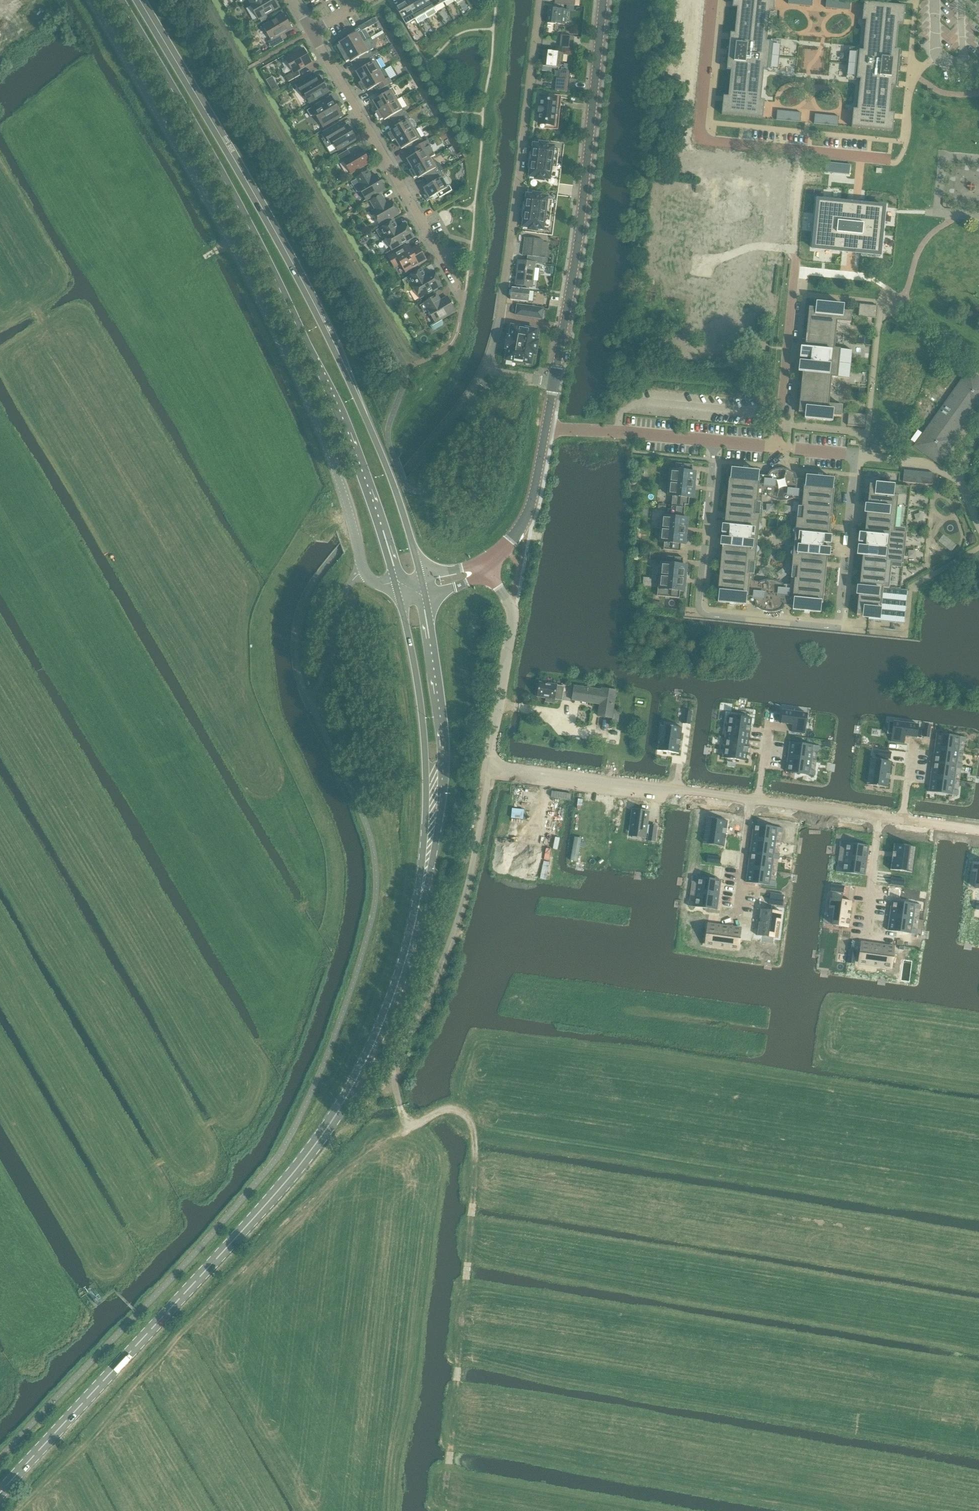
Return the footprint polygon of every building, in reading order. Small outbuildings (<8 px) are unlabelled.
[(252,4),(250,5),(258,19),(279,7),(275,0),(249,0),(252,4)] [(395,8),(405,25),(415,19),(404,1),(405,0),(400,0),(401,2),(401,4),(395,8)] [(404,1),(415,19),(418,25),(427,19),(416,0),(405,0),(404,1)] [(427,19),(437,14),(433,9),(428,0),(416,0),(427,19)] [(433,9),(443,3),(441,0),(428,0),(433,9)] [(721,115),(762,119),(764,100),(761,100),(763,74),(763,70),(767,71),(767,73),(777,74),(781,41),(770,40),(770,42),(767,41),(766,41),(767,38),(769,11),(773,12),(774,0),(733,0),(732,2),(732,7),(732,8),(737,8),(734,34),(730,33),(730,34),(729,38),(729,40),(728,50),(728,54),(728,55),(727,64),(727,66),(726,70),(726,71),(730,71),(728,97),(723,96),(723,97),(722,102),(721,115)] [(825,8),(837,9),(838,0),(826,0),(825,8)] [(837,9),(849,10),(850,1),(840,0),(838,0),(837,9)] [(849,48),(845,80),(856,81),(856,79),(860,80),(859,83),(857,110),(853,109),(851,128),(892,132),(894,119),(894,114),(894,113),(889,113),(891,90),(892,87),(896,88),(896,87),(897,83),(897,81),(898,72),(898,71),(898,67),(898,66),(899,57),(899,55),(900,51),(900,50),(896,50),(898,24),(903,25),(903,24),(904,19),(905,6),(863,2),(862,21),(865,21),(863,47),(863,51),(859,51),(859,48),(849,48)] [(568,28),(569,22),(567,22),(568,10),(549,8),(547,22),(564,24),(564,27),(568,28)] [(291,29),(282,13),(283,15),(259,29),(260,29),(263,27),(271,40),(267,42),(271,49),(284,42),(280,35),(291,29)] [(340,45),(337,47),(341,55),(366,41),(361,32),(368,28),(365,23),(358,28),(347,34),(341,37),(343,41),(341,42),(339,43),(340,45)] [(572,48),(573,36),(561,35),(560,47),(572,48)] [(366,41),(341,55),(346,63),(346,62),(349,60),(350,63),(352,61),(358,58),(360,63),(373,56),(370,51),(373,49),(372,47),(372,46),(370,42),(369,41),(368,40),(367,40),(366,41)] [(288,82),(300,75),(297,70),(310,62),(303,49),(285,59),(293,72),(285,76),(288,82)] [(568,91),(570,70),(563,69),(564,65),(561,64),(563,53),(543,51),(542,66),(559,67),(559,70),(560,70),(559,78),(557,78),(555,90),(568,91)] [(358,71),(356,72),(357,74),(362,82),(382,71),(381,69),(373,56),(360,63),(363,68),(358,71)] [(362,82),(358,84),(363,92),(363,91),(366,89),(367,92),(369,90),(374,87),(377,92),(390,85),(392,84),(390,80),(397,76),(391,66),(384,70),(383,70),(382,71),(362,82)] [(316,80),(312,74),(295,84),(302,96),(304,95),(308,103),(327,91),(319,78),(316,80)] [(375,100),(373,101),(374,103),(376,106),(374,107),(373,109),(375,113),(398,99),(390,85),(377,92),(380,97),(375,100)] [(558,130),(561,95),(541,93),(540,107),(538,107),(537,113),(539,113),(538,121),(537,121),(537,120),(536,120),(536,127),(558,130)] [(341,116),(330,97),(306,111),(310,116),(315,115),(322,127),(341,116)] [(398,99),(375,113),(380,121),(380,120),(383,119),(384,121),(386,119),(391,116),(394,121),(407,114),(404,108),(403,108),(404,106),(404,104),(403,103),(402,101),(400,100),(398,100),(398,99)] [(777,111),(776,120),(788,121),(789,112),(777,111)] [(789,112),(788,121),(800,123),(801,113),(789,112)] [(388,134),(387,134),(392,142),(395,140),(415,128),(416,126),(416,124),(414,121),(412,120),(410,120),(410,119),(407,114),(394,121),(397,126),(392,129),(390,130),(391,132),(388,134)] [(814,114),(813,124),(826,125),(826,116),(814,114)] [(826,116),(826,125),(838,126),(839,117),(826,116)] [(323,134),(321,135),(323,138),(321,139),(323,142),(324,141),(327,140),(329,145),(332,143),(337,150),(355,139),(348,127),(344,130),(340,123),(322,133),(323,134)] [(415,128),(395,140),(400,148),(401,150),(403,148),(408,145),(411,150),(424,143),(415,128)] [(409,158),(406,159),(408,161),(409,164),(407,165),(407,167),(408,170),(432,156),(432,157),(435,156),(426,141),(424,143),(411,150),(414,155),(409,158)] [(527,195),(523,227),(529,228),(528,230),(536,231),(537,229),(543,230),(543,228),(549,228),(552,200),(555,178),(559,150),(553,149),(553,147),(547,147),(548,145),(539,144),(539,146),(533,145),(529,177),(527,195)] [(369,163),(361,149),(350,156),(347,150),(337,156),(340,162),(343,161),(350,174),(369,163)] [(432,156),(408,170),(413,179),(417,177),(418,179),(420,177),(425,174),(428,179),(441,172),(443,170),(439,163),(436,165),(433,158),(432,157),(432,156)] [(826,163),(825,172),(849,175),(850,165),(826,163)] [(371,178),(367,171),(355,178),(356,179),(350,183),(356,192),(358,193),(360,191),(365,200),(384,189),(376,175),(371,178)] [(426,187),(423,188),(425,190),(427,194),(425,195),(424,197),(426,200),(427,202),(432,198),(432,197),(433,197),(437,194),(439,198),(451,191),(449,186),(447,182),(448,182),(447,182),(445,177),(444,177),(441,173),(441,172),(428,179),(431,184),(426,187)] [(385,204),(380,195),(370,201),(375,210),(372,212),(379,225),(397,214),(390,201),(385,204)] [(884,207),(865,205),(860,204),(852,204),(847,203),(817,200),(813,249),(841,251),(860,253),(879,255),(884,207)] [(397,228),(393,221),(379,229),(380,229),(376,231),(380,237),(382,237),(384,236),(392,250),(412,238),(404,224),(397,228)] [(524,239),(522,252),(526,252),(543,255),(544,255),(546,242),(545,242),(545,237),(534,236),(534,240),(524,239)] [(408,245),(387,256),(391,262),(394,267),(401,263),(405,271),(426,260),(417,246),(411,250),(408,245)] [(516,285),(515,289),(524,290),(525,286),(531,287),(534,263),(542,264),(543,255),(526,252),(524,262),(519,261),(516,285)] [(425,276),(421,269),(402,280),(405,285),(404,288),(406,290),(409,291),(414,288),(420,298),(440,286),(432,272),(425,276)] [(512,289),(511,300),(528,302),(529,291),(524,290),(515,289),(512,289)] [(432,298),(419,305),(423,311),(427,309),(435,322),(430,325),(432,329),(434,329),(442,325),(443,323),(441,319),(455,311),(453,306),(453,305),(451,301),(449,301),(447,296),(435,303),(432,298)] [(844,305),(817,302),(816,307),(809,307),(805,347),(801,347),(799,371),(803,371),(798,412),(806,413),(805,418),(832,421),(833,415),(842,416),(843,405),(829,404),(832,377),(849,378),(852,350),(835,348),(837,321),(851,322),(852,311),(843,310),(844,305)] [(878,305),(859,304),(858,316),(876,318),(878,305)] [(542,319),(543,309),(517,305),(515,315),(542,319)] [(535,355),(538,341),(535,341),(536,331),(529,329),(529,327),(519,326),(519,328),(511,326),(509,336),(507,336),(506,341),(507,342),(507,344),(505,344),(504,349),(507,350),(505,360),(513,361),(512,363),(523,365),(523,363),(531,364),(532,354),(535,355)] [(964,424),(974,411),(971,409),(974,405),(978,409),(978,377),(970,370),(951,396),(952,396),(943,409),(964,424)] [(925,389),(921,393),(927,397),(931,393),(925,389)] [(899,395),(896,400),(901,404),(904,399),(899,395)] [(955,437),(964,424),(943,409),(934,422),(933,421),(915,446),(940,464),(955,444),(949,439),(952,435),(955,437)] [(866,414),(848,412),(847,425),(865,427),(866,414)] [(693,464),(675,463),(675,470),(671,470),(669,496),(672,496),(671,510),(667,509),(667,516),(663,516),(661,542),(664,542),(663,550),(681,551),(681,544),(685,544),(687,518),(684,518),(685,505),(689,505),(689,498),(693,498),(696,472),(692,472),(693,464)] [(723,539),(723,544),(722,545),(722,551),(721,558),(718,592),(720,592),(719,602),(728,603),(730,603),(730,605),(734,606),(734,603),(735,603),(737,604),(746,604),(746,600),(748,600),(754,601),(756,608),(764,611),(768,612),(770,612),(775,612),(782,610),(785,604),(792,605),(794,605),(794,609),(803,610),(805,610),(805,613),(809,613),(810,611),(811,611),(821,612),(822,602),(824,602),(827,568),(827,563),(828,555),(829,550),(830,541),(830,535),(831,531),(831,525),(835,488),(832,488),(833,478),(822,477),(822,475),(818,474),(818,477),(815,477),(806,476),(806,481),(804,480),(798,480),(798,479),(796,473),(789,470),(784,468),(782,468),(777,468),(770,471),(767,476),(760,475),(758,475),(759,471),(750,470),(748,470),(748,468),(743,467),(743,469),(732,468),(731,478),(729,478),(726,512),(725,519),(725,520),(724,525),(724,530),(722,530),(721,539),(723,539)] [(933,472),(904,470),(903,482),(932,484),(933,472)] [(876,484),(870,484),(865,534),(861,533),(861,538),(859,538),(858,549),(860,549),(859,554),(863,554),(857,614),(869,615),(869,620),(904,623),(907,590),(901,589),(911,486),(876,483),(876,484)] [(969,535),(967,538),(969,544),(975,542),(973,534),(969,535)] [(943,536),(938,542),(951,553),(956,546),(943,536)] [(684,558),(666,556),(666,563),(662,563),(660,588),(658,587),(657,596),(680,598),(680,591),(684,591),(686,565),(683,565),(684,558)] [(651,579),(643,578),(642,587),(650,588),(651,579)] [(562,686),(540,683),(539,684),(538,684),(537,684),(537,685),(536,689),(537,690),(538,690),(537,696),(546,698),(545,701),(554,703),(555,699),(561,700),(563,691),(561,691),(562,686)] [(573,686),(571,700),(592,703),(599,704),(597,716),(611,718),(613,709),(615,691),(602,689),(601,690),(594,689),(573,686)] [(684,710),(682,724),(690,725),(692,711),(684,710)] [(781,715),(780,724),(792,726),(791,733),(805,734),(807,714),(782,710),(781,715)] [(725,727),(724,736),(749,740),(751,719),(752,719),(752,718),(727,715),(725,727)] [(893,721),(890,742),(904,744),(905,737),(916,739),(918,725),(893,721)] [(657,750),(657,751),(678,754),(682,728),(660,725),(660,726),(665,727),(661,751),(657,750)] [(936,734),(934,749),(959,752),(960,742),(965,743),(966,738),(936,734)] [(724,736),(721,758),(746,761),(749,740),(724,736)] [(789,742),(787,757),(812,761),(813,751),(818,751),(819,746),(789,742)] [(934,749),(932,763),(962,767),(962,764),(957,764),(959,752),(934,749)] [(871,750),(870,757),(884,758),(884,751),(871,750)] [(787,757),(785,772),(815,776),(816,771),(811,771),(812,761),(787,757)] [(876,760),(873,786),(888,788),(891,762),(876,760)] [(932,763),(930,777),(955,780),(956,769),(962,769),(962,767),(932,763)] [(930,777),(928,792),(958,796),(959,791),(954,790),(955,780),(930,777)] [(584,811),(582,820),(584,821),(583,827),(597,829),(601,806),(586,804),(585,811),(584,811)] [(632,810),(629,832),(648,834),(647,841),(655,842),(657,826),(650,825),(645,825),(647,812),(648,812),(632,810)] [(710,839),(709,845),(712,845),(712,846),(724,847),(727,821),(712,819),(709,839),(710,839)] [(753,824),(751,839),(776,843),(777,833),(782,833),(783,828),(753,824)] [(601,827),(600,837),(607,838),(608,828),(601,827)] [(751,839),(749,854),(779,858),(779,855),(774,854),(776,843),(751,839)] [(839,842),(839,847),(844,848),(842,858),(867,861),(869,846),(839,842)] [(893,844),(890,870),(905,872),(909,846),(893,844)] [(749,854),(747,868),(772,871),(774,859),(779,860),(779,858),(749,854)] [(701,855),(700,862),(714,864),(715,857),(701,855)] [(836,867),(835,872),(865,876),(867,861),(842,858),(841,868),(836,867)] [(747,868),(745,883),(775,887),(776,882),(771,881),(772,871),(747,868)] [(691,876),(691,881),(696,882),(694,892),(719,895),(721,880),(691,876)] [(891,878),(889,885),(903,887),(904,879),(900,879),(891,878)] [(831,884),(830,892),(843,894),(844,886),(831,884)] [(688,901),(687,906),(717,910),(719,895),(694,892),(693,902),(688,901)] [(770,898),(769,904),(782,906),(783,900),(776,899),(770,898)] [(830,899),(829,908),(835,909),(833,926),(848,928),(851,902),(830,899)] [(891,901),(889,916),(914,919),(915,909),(920,910),(921,905),(891,901)] [(761,910),(757,936),(766,937),(772,937),(773,929),(774,921),(780,922),(782,913),(761,910)] [(889,916),(887,931),(917,935),(918,930),(912,929),(914,919),(889,916)] [(708,925),(705,944),(737,949),(740,930),(708,925)] [(859,963),(891,967),(893,948),(861,944),(859,957),(859,963)] [(855,956),(856,951),(849,950),(847,963),(854,964),(854,962),(855,956)]
